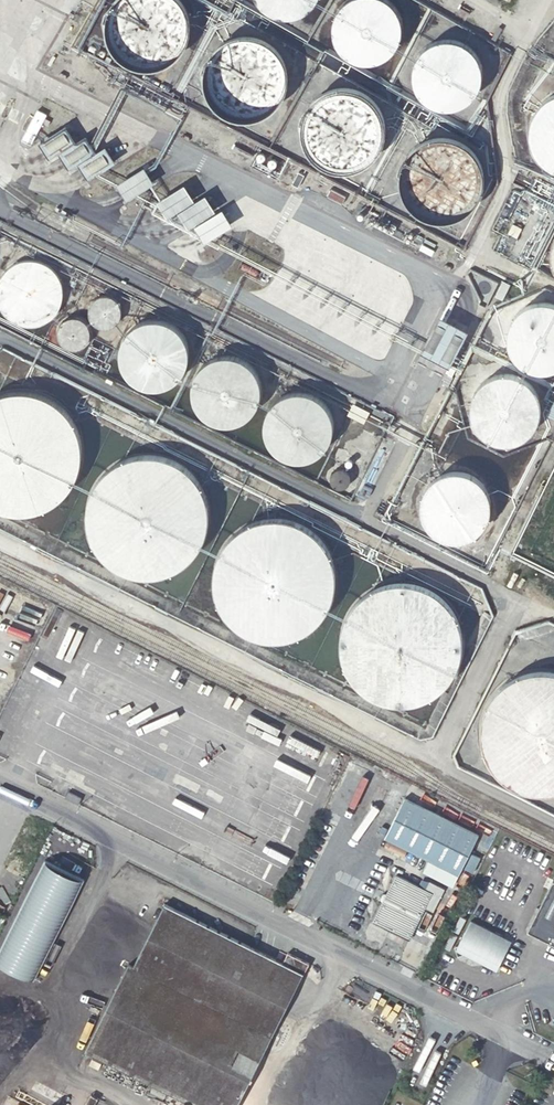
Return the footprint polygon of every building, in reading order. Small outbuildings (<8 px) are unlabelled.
[(193,25),(192,15),(189,7),(185,0),(117,0),(116,1),(112,9),(110,18),(110,24),(110,31),(112,40),(116,49),(121,55),(128,61),(135,65),(139,66),(144,68),(151,68),(158,68),(163,66),(168,65),(175,60),(181,55),(187,47),(190,41),(192,33),(193,25)] [(260,2),(265,8),(271,13),(276,16),(283,18),(289,18),(294,18),(302,16),(307,13),(313,9),(317,5),(320,0),(259,0),(260,2)] [(405,28),(404,21),(402,14),(399,8),(393,1),(391,0),(349,0),(343,5),(339,11),(336,17),(335,24),(335,28),(335,33),(337,41),(340,46),(344,52),(350,57),(357,61),(363,62),(369,63),(376,63),(382,61),(389,58),(394,53),(398,48),(402,42),(404,36),(405,28)] [(289,83),(290,75),(290,74),(289,65),(288,62),(286,56),(282,49),(276,43),(270,39),(262,35),(255,33),(247,33),(240,34),(231,37),(223,41),(217,47),(213,53),(211,58),(208,65),(207,74),(208,82),(210,90),(213,96),(219,103),(225,108),(232,113),(240,115),(248,116),(257,115),(265,113),(272,109),(278,104),(283,98),(287,90),(289,83)] [(482,82),(483,75),(483,74),(482,67),(480,61),(477,55),(472,49),(467,45),(461,42),(454,41),(448,40),(443,41),(436,43),(431,45),(425,49),(420,56),(418,60),(415,68),(415,74),(415,80),(417,87),(420,92),(424,98),(428,102),(434,105),(439,107),(447,108),(454,108),(461,106),(467,103),(472,100),(476,95),(480,88),(482,82)] [(386,135),(387,127),(386,118),(383,110),(379,103),(374,97),(367,92),(362,90),(358,88),(353,87),(344,86),(337,87),(330,90),(322,94),(316,100),(312,104),(308,112),(306,120),(305,128),(306,136),(308,143),(311,149),(317,156),(323,161),(330,165),(339,168),(346,168),(354,168),(362,165),(369,162),(375,157),(380,150),(384,142),(386,135)] [(553,96),(546,100),(542,104),(539,107),(534,114),(530,122),(528,131),(528,136),(529,145),(531,153),(535,160),(540,167),(546,172),(553,176),(553,96)] [(45,118),(46,115),(38,110),(23,139),(31,144),(42,122),(48,125),(50,121),(45,118)] [(67,125),(40,143),(50,158),(76,140),(67,125)] [(87,136),(60,153),(70,168),(97,151),(87,136)] [(484,190),(485,181),(485,180),(484,171),(481,163),(478,157),(472,150),(465,145),(459,142),(451,140),(443,139),(435,140),(431,141),(425,143),(419,147),(412,152),(408,159),(404,166),(402,173),(401,181),(402,189),(405,197),(409,204),(413,210),(420,216),(425,218),(431,221),(436,222),(441,222),(446,222),(451,222),(459,219),(466,215),(473,210),(478,203),(481,197),(484,190)] [(106,146),(80,163),(89,178),(116,161),(106,146)] [(145,167),(118,184),(127,199),(154,182),(145,167)] [(185,184),(158,201),(168,216),(195,199),(185,184)] [(206,195),(179,212),(189,227),(216,210),(206,195)] [(223,210),(196,227),(205,242),(232,225),(223,210)] [(64,294),(64,290),(63,287),(63,284),(62,281),(60,279),(58,275),(56,273),(55,271),(52,268),(50,267),(49,266),(46,264),(43,263),(39,262),(37,262),(33,261),(29,261),(28,261),(24,262),(22,263),(17,264),(15,265),(13,267),(11,268),(9,270),(6,274),(4,275),(3,278),(2,280),(1,283),(0,285),(0,303),(1,305),(2,308),(4,311),(6,314),(7,316),(9,318),(12,320),(15,323),(18,324),(21,325),(24,326),(28,327),(31,327),(35,327),(37,326),(40,326),(43,325),(47,323),(49,322),(51,321),(54,318),(56,316),(58,313),(59,311),(61,308),(62,305),(63,302),(64,299),(64,296),(64,294)] [(122,316),(123,313),(122,310),(122,307),(120,304),(119,302),(117,300),(114,298),(112,297),(110,296),(107,296),(105,296),(103,296),(100,297),(98,298),(96,300),(94,301),(92,304),(91,306),(90,309),(89,312),(90,316),(91,319),(92,322),(94,324),(96,326),(98,327),(100,328),(103,329),(105,329),(108,329),(110,329),(112,328),(114,327),(116,326),(118,325),(120,323),(121,320),(122,318),(122,316)] [(550,305),(543,305),(537,305),(531,307),(525,311),(520,315),(515,321),(512,327),(511,333),(510,339),(511,346),(513,352),(516,358),(520,363),(526,367),(531,370),(537,372),(544,373),(551,372),(553,371),(553,306),(550,305)] [(440,310),(422,346),(449,359),(467,323),(440,310)] [(91,336),(91,334),(91,332),(91,330),(90,327),(89,326),(88,324),(87,322),(85,321),(84,320),(81,319),(79,318),(76,317),(73,317),(71,318),(69,318),(67,319),(64,321),(61,324),(60,325),(60,327),(59,330),(58,333),(58,336),(59,339),(60,342),(62,345),(64,347),(67,349),(69,350),(71,350),(74,351),(76,351),(79,350),(81,350),(83,348),(86,347),(87,346),(88,344),(90,342),(91,339),(91,338),(91,336)] [(190,361),(191,357),(191,356),(190,352),(190,350),(189,346),(188,344),(187,340),(185,338),(183,335),(181,332),(178,330),(176,328),(173,326),(170,325),(167,323),(165,323),(160,322),(157,322),(153,322),(149,322),(146,323),(144,324),(140,325),(138,327),(135,329),(132,331),(129,334),(127,337),(125,340),(124,343),(123,347),(122,350),(121,353),(121,355),(121,359),(122,362),(122,365),(123,369),(124,371),(126,374),(129,378),(131,380),(133,383),(135,384),(137,385),(139,387),(143,389),(147,390),(148,390),(153,391),(156,391),(159,391),(163,390),(166,390),(169,389),(172,387),(174,386),(178,383),(180,381),(182,379),(184,377),(186,374),(187,371),(189,368),(190,364),(190,361)] [(261,394),(262,391),(262,390),(261,388),(261,384),(260,381),(259,378),(258,375),(256,371),(254,369),(251,366),(249,364),(246,362),(244,361),(241,359),(237,358),(234,357),(231,357),(228,357),(224,357),(221,357),(219,358),(216,358),(211,361),(209,362),(206,364),(204,366),(201,369),(200,371),(197,375),(196,378),(195,381),(194,384),(194,387),(194,390),(194,394),(194,397),(195,401),(196,403),(197,406),(199,409),(201,412),(203,414),(206,416),(208,419),(211,420),(215,422),(217,423),(220,424),(224,424),(226,424),(230,424),(234,424),(236,424),(240,422),(244,420),(247,419),(251,415),(254,412),(256,409),(258,406),(259,403),(260,400),(261,397),(261,394)] [(540,416),(541,410),(541,409),(541,403),(539,396),(535,390),(530,384),(523,379),(518,377),(511,376),(505,375),(499,376),(492,379),(487,382),(482,386),(479,391),(476,397),(474,403),(473,410),(474,416),(477,423),(480,429),(484,434),(490,438),(497,441),(504,443),(509,443),(515,442),(521,440),(527,437),(532,432),(536,427),(539,422),(540,416)] [(336,427),(336,424),(336,423),(336,419),(336,416),(335,414),(334,411),(333,409),(332,406),(331,405),(329,402),(327,399),(325,397),(321,394),(318,393),(315,391),(313,390),(310,390),(307,389),(303,389),(300,389),(296,389),(294,390),(290,391),(286,392),(284,394),(280,396),(278,398),(277,400),(275,402),(272,405),(271,407),(270,409),(269,413),(268,416),(267,419),(267,422),(267,425),(267,429),(268,432),(269,435),(270,438),(272,441),(274,445),(276,447),(278,449),(281,451),(283,452),(286,454),(290,456),(294,457),(296,458),(300,458),(303,458),(308,458),(309,457),(315,456),(318,454),(321,452),(323,451),(325,449),(327,447),(330,444),(332,441),(333,438),(335,434),(336,431),(336,427)] [(82,453),(82,451),(80,440),(79,434),(77,428),(72,419),(69,415),(64,410),(58,405),(53,401),(45,397),(40,395),(33,394),(23,393),(16,393),(11,394),(0,397),(0,507),(11,511),(17,511),(22,512),(28,511),(34,510),(44,507),(53,503),(57,500),(63,495),(71,487),(74,480),(77,476),(79,470),(80,464),(82,453)] [(209,531),(210,519),(210,518),(209,508),(208,503),(205,494),(200,485),(197,481),(193,476),(185,469),(178,465),(173,463),(162,460),(151,458),(145,458),(138,459),(127,462),(117,468),(111,472),(107,475),(103,479),(99,485),(93,495),(92,500),(90,506),(89,513),(89,518),(90,529),(93,540),(95,545),(98,551),(105,559),(109,564),(114,568),(123,573),(128,575),(135,577),(142,578),(148,579),(153,579),(161,578),(172,575),(181,570),(187,566),(193,561),(200,552),(203,546),(205,542),(209,531)] [(426,491),(423,498),(423,499),(423,502),(422,510),(424,517),(426,523),(428,527),(433,532),(436,535),(440,538),(446,540),(453,542),(462,542),(469,541),(474,539),(481,535),(486,529),(489,525),(491,520),(493,513),(494,504),(492,497),(491,493),(489,489),(484,483),(478,478),(470,474),(463,472),(456,472),(450,473),(443,475),(436,479),(431,484),(426,491)] [(336,588),(336,580),(336,579),(336,573),(335,566),(332,556),(327,547),(324,542),(320,538),(316,534),(310,530),(301,524),(296,522),(288,520),(276,518),(270,518),(263,519),(253,522),(248,524),(242,528),(232,535),(225,543),(222,548),(219,553),(216,560),(215,566),(213,578),(214,589),(215,594),(217,600),(219,606),(222,612),(229,621),(238,629),(243,632),(248,635),(253,637),(262,640),(272,641),(279,641),(286,640),(297,637),(307,632),(312,629),(316,625),(321,620),(325,615),(330,606),(333,600),(335,593),(336,588)] [(465,655),(466,644),(466,643),(466,637),(465,630),(461,620),(458,613),(455,608),(447,599),(443,595),(437,591),(426,586),(416,583),(411,582),(403,582),(397,583),(389,584),(379,588),(369,594),(361,601),(354,609),(351,614),(348,620),(346,627),(345,632),(344,639),(344,644),(344,650),(345,656),(348,666),(353,676),(358,682),(361,686),(366,691),(370,694),(374,696),(381,700),(386,701),(392,703),(398,704),(408,705),(413,704),(421,702),(431,699),(436,696),(441,693),(447,688),(451,683),(455,678),(459,673),(461,667),(464,661),(465,655)] [(549,671),(545,670),(539,670),(532,671),(520,675),(514,677),(510,680),(505,683),(500,687),(492,696),(488,703),(486,708),(484,714),(482,720),(481,732),(482,742),(483,748),(485,755),(487,760),(491,766),(495,772),(498,776),(502,779),(508,784),(518,790),(524,792),(530,794),(541,795),(547,795),(553,794),(553,671),(549,671)] [(481,833),(407,796),(387,836),(462,872),(481,833)] [(483,856),(474,852),(467,866),(476,871),(483,856)] [(435,891),(399,873),(389,892),(393,894),(389,902),(385,900),(375,920),(412,938),(435,891)] [(529,931),(553,943),(553,881),(529,931)] [(389,902),(393,894),(389,892),(385,892),(383,897),(385,900),(389,902)] [(166,904),(135,967),(129,965),(86,1051),(198,1104),(239,1104),(291,1001),(237,973),(250,947),(166,904)] [(499,969),(513,942),(472,921),(460,945),(456,947),(459,956),(470,952),(488,961),(487,963),(499,969)] [(283,963),(250,947),(237,973),(291,1001),(304,975),(310,964),(288,953),(283,963)]
